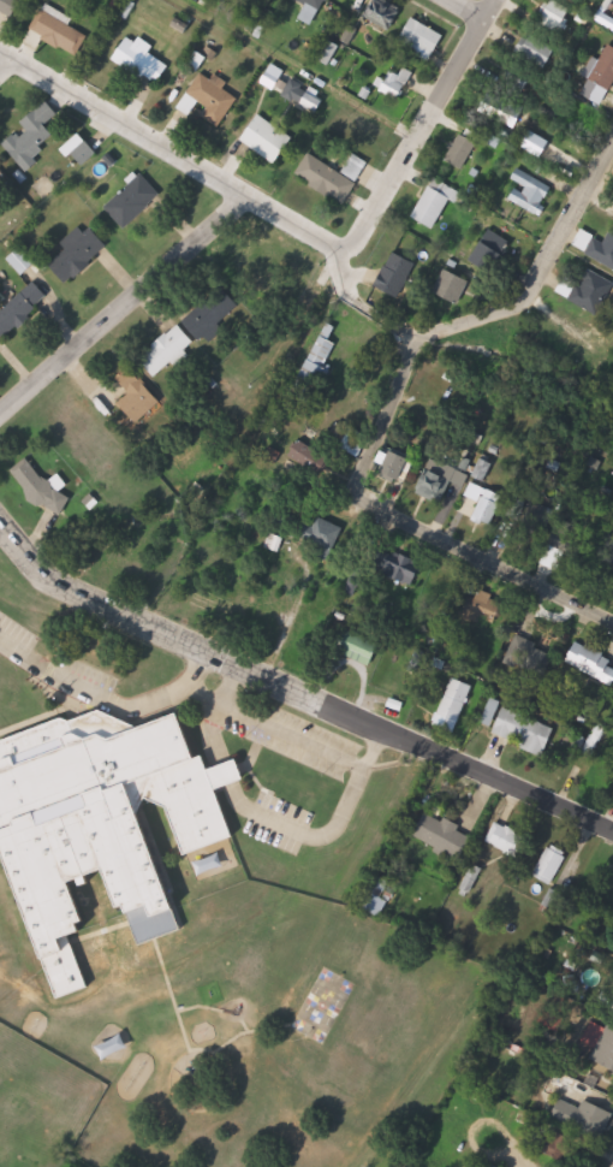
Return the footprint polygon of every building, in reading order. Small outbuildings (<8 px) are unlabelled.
[(16,18),(0,10),(0,0),(23,0),(25,1),(16,18)] [(309,6),(299,0),(330,0),(319,18),(306,11),(309,6)] [(367,14),(377,0),(382,0),(403,14),(389,32),(367,14)] [(535,29),(551,0),(554,0),(573,11),(557,41),(535,29)] [(90,36),(78,58),(31,31),(43,10),(90,36)] [(432,58),(419,49),(419,48),(403,36),(415,17),(446,38),(432,58)] [(558,52),(546,71),(516,52),(526,34),(558,52)] [(160,88),(115,63),(130,36),(138,42),(141,38),(156,47),(151,55),(172,66),(160,88)] [(609,45),(612,47),(612,87),(611,91),(589,79),(609,45)] [(380,90),(397,64),(415,76),(398,101),(380,90)] [(511,73),(514,71),(517,73),(523,70),(530,79),(522,87),(511,73)] [(215,78),(243,95),(222,129),(204,118),(209,108),(200,102),(192,117),(180,109),(202,73),(214,81),(215,78)] [(30,173),(4,143),(49,102),(61,115),(55,123),(63,131),(36,155),(42,162),(30,173)] [(296,138),(279,166),(243,143),(260,115),(296,138)] [(447,161),(463,131),(480,140),(464,170),(447,161)] [(100,153),(84,168),(66,149),(82,134),(100,153)] [(297,178),(309,155),(344,173),(353,155),(369,164),(346,205),(297,178)] [(512,179),(519,168),(553,190),(546,201),(512,179)] [(127,230),(107,208),(142,173),(162,194),(127,230)] [(457,205),(453,202),(435,230),(412,217),(436,178),(463,195),(457,205)] [(52,265),(69,251),(63,244),(89,223),(109,248),(67,284),(52,265)] [(608,243),(612,231),(612,266),(576,248),(584,231),(608,243)] [(494,277),(471,261),(490,232),(513,248),(494,277)] [(405,300),(379,290),(392,253),(418,261),(405,300)] [(582,269),(612,281),(612,295),(606,314),(559,297),(565,279),(577,284),(582,269)] [(472,285),(460,307),(441,295),(453,273),(472,285)] [(5,339),(0,334),(0,315),(34,283),(49,298),(5,339)] [(204,342),(185,322),(224,285),(243,304),(204,342)] [(339,344),(325,375),(308,368),(328,324),(338,328),(332,340),(339,344)] [(156,378),(141,357),(181,325),(198,345),(156,378)] [(162,401),(139,425),(119,405),(131,393),(117,379),(129,367),(162,401)] [(319,478),(291,456),(305,438),(334,460),(319,478)] [(377,473),(387,446),(415,456),(406,482),(377,473)] [(13,470),(30,456),(71,505),(53,520),(13,470)] [(458,470),(441,505),(416,492),(433,457),(458,470)] [(506,496),(493,526),(474,517),(486,487),(506,496)] [(309,537),(320,516),(345,529),(335,549),(309,537)] [(572,550),(555,550),(555,525),(572,525),(572,550)] [(470,612),(483,591),(514,609),(501,632),(470,612)] [(371,667),(340,652),(350,632),(381,646),(371,667)] [(577,640),(612,658),(612,685),(566,663),(577,640)] [(512,664),(519,641),(555,653),(548,676),(512,664)] [(454,733),(433,722),(454,679),(476,688),(454,733)] [(54,1000),(0,812),(0,750),(180,698),(198,758),(208,756),(212,770),(242,762),(246,781),(220,788),(234,839),(185,853),(171,801),(148,807),(184,932),(138,946),(117,870),(79,881),(94,931),(73,937),(89,989),(54,1000)] [(481,723),(490,700),(557,729),(546,757),(492,734),(494,728),(481,723)] [(428,812),(474,834),(462,858),(416,835),(428,812)] [(516,859),(486,840),(498,821),(528,840),(516,859)] [(570,853),(553,887),(534,876),(550,843),(570,853)] [(356,904),(375,872),(398,887),(379,917),(356,904)] [(611,1024),(612,1025),(612,1070),(591,1060),(596,1049),(582,1042),(591,1021),(608,1029),(611,1024)] [(585,1100),(612,1112),(612,1118),(602,1142),(552,1119),(561,1100),(582,1109),(585,1100)]
